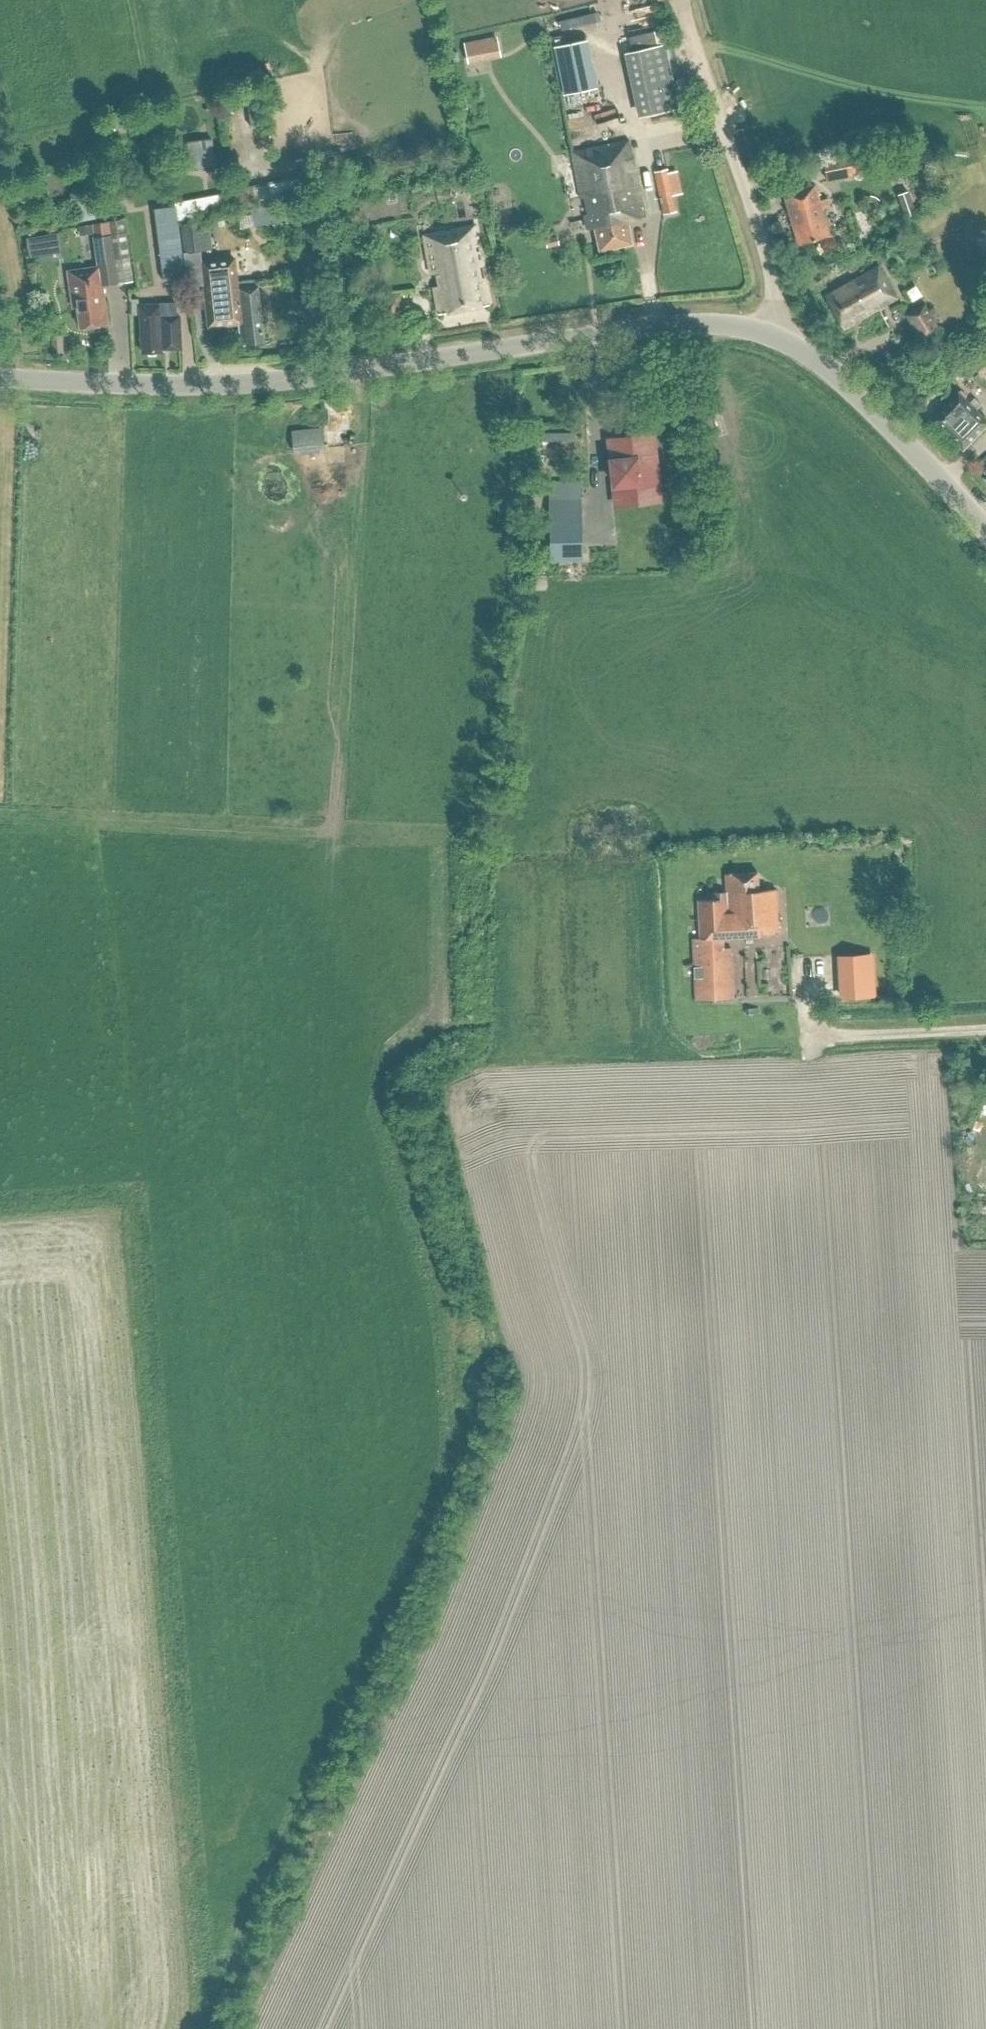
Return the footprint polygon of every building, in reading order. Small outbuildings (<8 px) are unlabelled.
[(496,36),(464,43),(468,63),(500,57),(496,36)] [(564,96),(596,89),(586,40),(554,47),(564,96)] [(680,108),(665,43),(628,51),(643,116),(680,108)] [(246,96),(251,129),(267,126),(262,94),(246,96)] [(563,109),(568,126),(588,122),(583,104),(563,109)] [(217,166),(214,146),(213,137),(187,140),(191,170),(217,166)] [(629,140),(571,153),(588,229),(596,228),(601,251),(633,243),(628,221),(646,216),(629,140)] [(824,161),(827,181),(857,174),(852,154),(824,161)] [(184,277),(177,220),(320,191),(314,159),(296,162),(299,177),(174,202),(175,206),(154,209),(163,280),(184,277)] [(667,168),(654,171),(664,214),(677,211),(667,168)] [(816,184),(785,193),(798,244),(829,235),(822,209),(829,208),(826,198),(820,200),(816,184)] [(96,217),(91,194),(75,197),(80,220),(96,217)] [(102,283),(117,281),(132,280),(124,220),(92,224),(98,265),(67,270),(73,306),(77,306),(80,327),(108,323),(102,283)] [(180,223),(184,253),(204,250),(200,221),(180,223)] [(80,235),(93,233),(92,224),(79,226),(80,235)] [(474,224),(423,235),(431,273),(436,271),(439,285),(434,286),(439,313),(490,303),(474,224)] [(231,249),(247,248),(246,236),(231,236),(231,249)] [(543,239),(544,247),(556,245),(555,237),(543,239)] [(234,258),(202,262),(209,326),(239,322),(241,344),(264,341),(257,282),(237,285),(234,258)] [(896,299),(878,267),(825,297),(843,329),(896,299)] [(175,303),(139,306),(139,298),(131,298),(132,316),(140,316),(142,353),(162,352),(162,350),(182,349),(180,316),(176,316),(175,303)] [(925,304),(907,316),(921,340),(940,331),(925,304)] [(932,418),(962,449),(985,427),(985,421),(960,392),(932,418)] [(650,436),(617,440),(619,460),(613,460),(615,482),(620,482),(622,492),(656,488),(650,436)] [(548,488),(550,561),(584,558),(582,481),(553,481),(553,488),(548,488)] [(693,938),(697,1001),(733,998),(729,934),(777,931),(775,888),(758,889),(757,871),(725,873),(726,891),(712,892),(712,898),(697,899),(699,938),(693,938)] [(871,969),(870,954),(839,956),(840,971),(871,969)]
